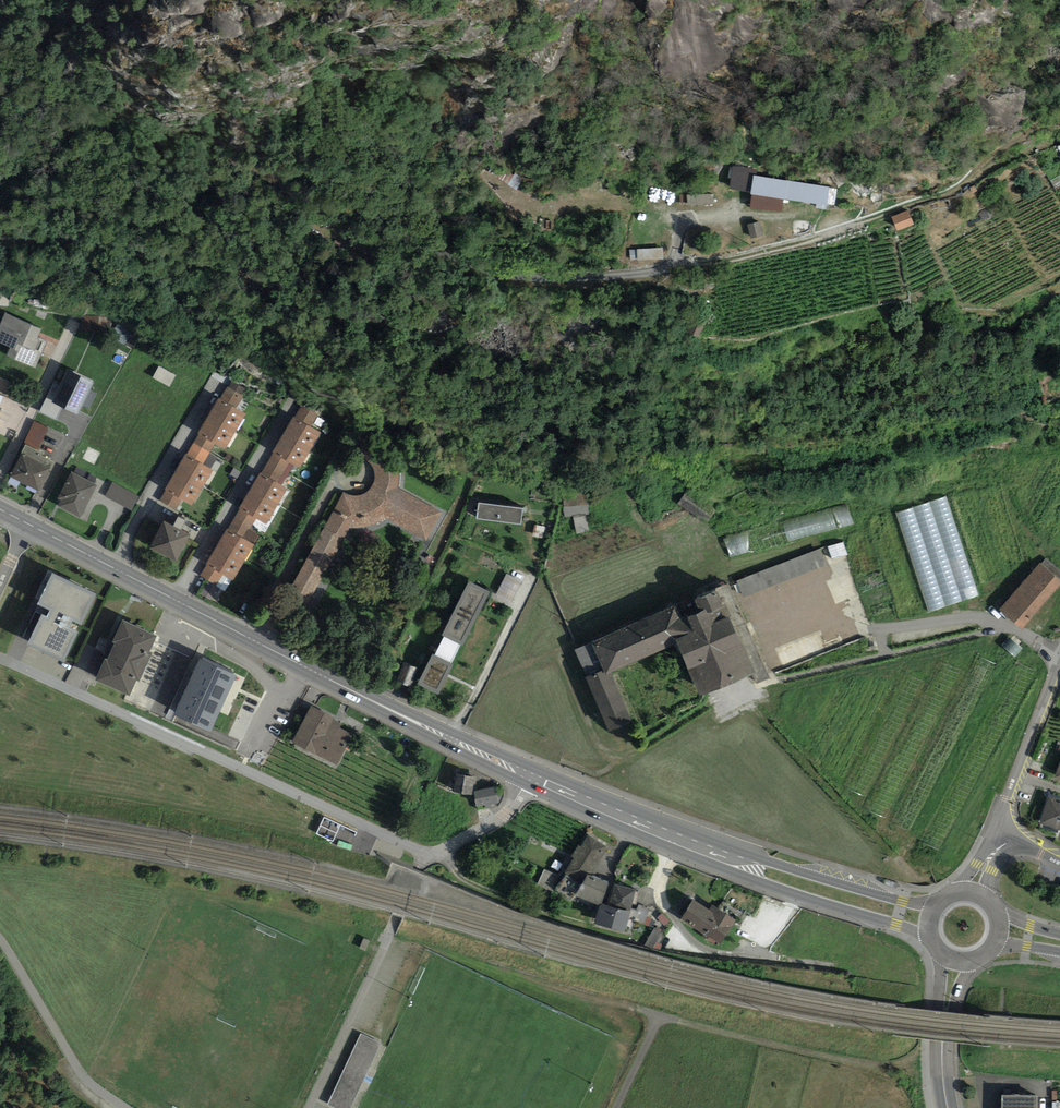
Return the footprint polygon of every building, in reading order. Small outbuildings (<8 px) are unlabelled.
[(756,169),(734,165),(730,187),(752,192),(751,208),(782,210),(784,198),(817,202),(816,208),(826,210),(830,186),(755,174),(756,169)] [(986,209),(979,213),(983,220),(990,216),(986,209)] [(908,211),(894,216),(898,227),(912,222),(908,211)] [(761,221),(749,224),(752,237),(764,234),(761,221)] [(664,247),(630,249),(631,260),(664,258),(664,247)] [(13,316),(3,337),(33,351),(43,330),(13,316)] [(701,320),(694,335),(701,338),(708,324),(701,320)] [(1050,364),(1035,370),(1040,383),(1056,377),(1050,364)] [(159,366),(155,374),(170,381),(174,373),(159,366)] [(91,389),(95,381),(70,368),(52,403),(46,400),(41,410),(68,423),(73,413),(85,418),(98,392),(91,389)] [(247,394),(249,389),(234,382),(231,387),(247,394)] [(202,463),(216,440),(226,446),(245,413),(221,399),(202,432),(188,455),(202,463)] [(316,421),(320,414),(310,408),(306,414),(316,421)] [(320,430),(295,417),(263,474),(278,483),(291,461),(299,466),(320,430)] [(31,445),(40,450),(51,428),(36,421),(26,443),(31,445)] [(389,517),(390,515),(429,534),(441,510),(399,489),(399,485),(399,476),(397,466),(395,459),(387,450),(372,435),(359,450),(373,464),(376,469),(377,475),(376,482),(373,487),(369,492),(363,495),(357,497),(351,497),(345,494),(292,594),(311,604),(352,526),(366,527),(374,525),(383,522),(389,517)] [(31,445),(29,450),(16,476),(32,484),(42,488),(54,462),(44,458),(47,453),(40,450),(31,445)] [(202,463),(188,455),(162,498),(173,505),(180,494),(194,502),(213,470),(202,463)] [(278,483),(263,474),(230,531),(245,539),(259,515),(270,521),(289,489),(278,483)] [(74,475),(62,501),(83,511),(95,485),(74,475)] [(114,484),(108,496),(132,507),(137,496),(114,484)] [(975,485),(953,492),(983,593),(1006,586),(975,485)] [(690,488),(680,503),(708,523),(718,509),(690,488)] [(591,531),(589,492),(565,493),(567,516),(577,516),(578,532),(591,531)] [(849,499),(727,533),(734,557),(855,523),(849,499)] [(482,502),(480,518),(522,522),(523,507),(482,502)] [(919,503),(899,509),(930,611),(951,604),(919,503)] [(166,525),(156,545),(182,558),(192,538),(166,525)] [(245,539),(230,531),(204,575),(220,585),(226,574),(236,580),(256,545),(245,539)] [(834,559),(849,554),(845,541),(830,546),(834,559)] [(820,546),(737,579),(744,595),(827,562),(820,546)] [(1043,560),(1002,608),(1025,627),(1059,586),(1059,575),(1043,560)] [(499,595),(514,602),(523,580),(508,574),(499,595)] [(31,639),(61,654),(92,593),(55,575),(38,610),(45,613),(31,639)] [(490,589),(469,579),(417,682),(438,692),(490,589)] [(831,590),(834,602),(850,599),(847,586),(831,590)] [(595,638),(576,646),(612,732),(636,721),(613,667),(682,638),(703,687),(755,665),(761,678),(768,675),(738,605),(720,613),(714,598),(690,608),(697,625),(671,624),(624,647),(595,638)] [(128,621),(103,674),(136,690),(161,637),(128,621)] [(235,671),(199,655),(174,710),(210,727),(235,671)] [(342,724),(316,711),(300,744),(343,765),(357,737),(339,728),(342,724)] [(462,776),(460,792),(477,794),(478,778),(462,776)] [(479,792),(481,806),(500,803),(498,789),(479,792)] [(1050,794),(1042,822),(1059,827),(1059,797),(1050,794)] [(590,835),(566,868),(581,878),(604,845),(590,835)] [(546,869),(541,884),(554,889),(559,874),(546,869)] [(587,873),(580,891),(601,899),(608,881),(587,873)] [(600,900),(593,922),(620,930),(621,927),(625,928),(630,909),(636,888),(615,883),(609,903),(600,900)] [(718,908),(715,914),(697,902),(688,916),(724,940),(737,920),(718,908)] [(341,1107),(345,1107),(377,1040),(361,1033),(329,1102),(341,1107)] [(1002,1107),(1037,1107),(1038,1094),(1002,1093),(1002,1107)]
